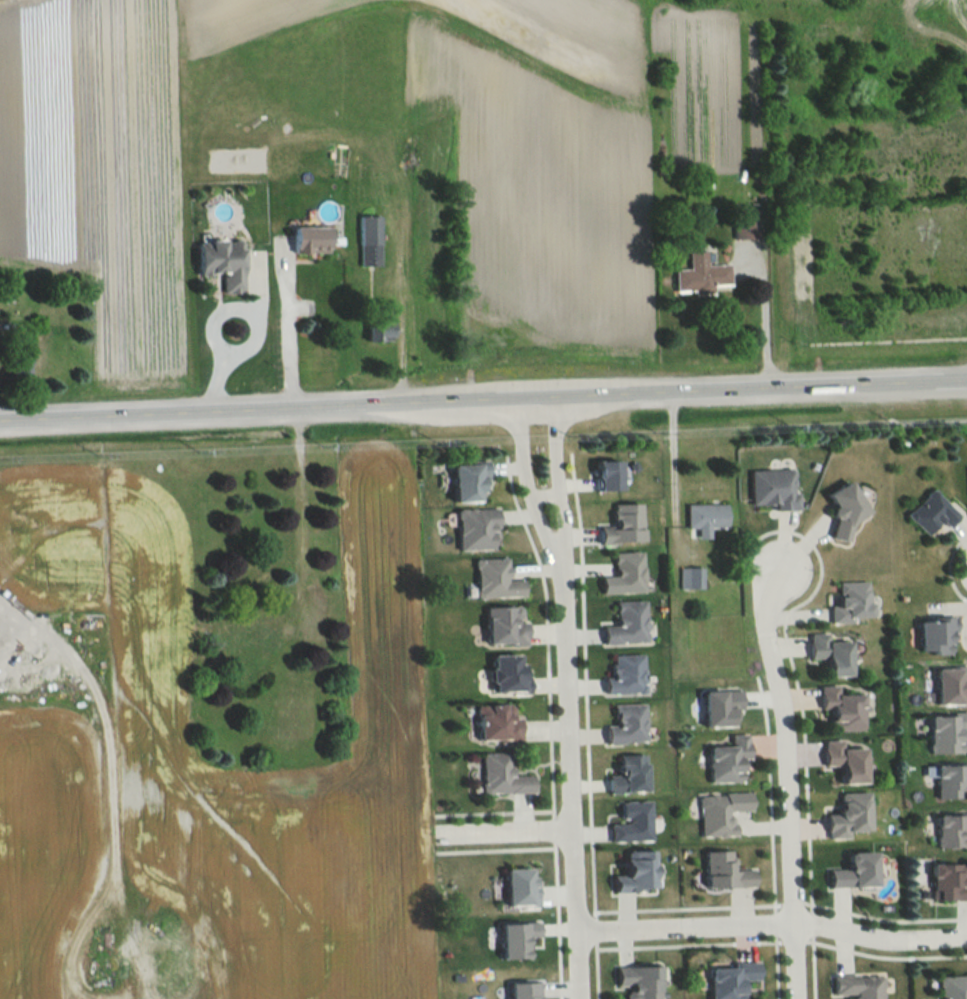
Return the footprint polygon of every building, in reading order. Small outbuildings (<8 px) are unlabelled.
[(381,266),(381,216),(361,216),(361,266),(381,266)] [(763,239),(763,221),(734,221),(734,239),(763,239)] [(331,226),(296,226),(296,253),(331,253),(331,226)] [(245,293),(245,240),(200,240),(201,275),(224,275),(224,293),(245,293)] [(689,252),(690,269),(676,270),(677,291),(731,289),(730,264),(708,265),(707,252),(689,252)] [(370,339),(393,339),(393,310),(370,310),(370,339)] [(617,460),(617,489),(596,490),(593,490),(592,474),(589,474),(589,467),(592,467),(591,460),(617,460)] [(449,463),(485,462),(486,477),(480,477),(480,491),(476,491),(476,501),(451,502),(449,463)] [(748,470),(781,469),(783,467),(787,467),(792,470),(792,475),(790,477),(792,479),(792,485),(791,486),(791,491),(797,491),(797,510),(774,511),(773,503),(771,503),(771,505),(759,506),(759,504),(749,504),(748,470)] [(846,481),(866,512),(850,522),(845,542),(828,538),(833,518),(830,517),(828,513),(829,509),(832,507),(824,495),(846,481)] [(927,488),(932,488),(935,491),(935,494),(957,515),(945,527),(938,520),(924,534),(904,515),(923,495),(924,492),(927,488)] [(610,503),(639,502),(639,532),(640,532),(640,538),(637,542),(632,542),(631,541),(604,541),(605,544),(597,544),(597,525),(612,525),(612,520),(609,520),(609,510),(610,510),(610,503)] [(685,504),(725,503),(725,527),(708,528),(708,538),(696,538),(696,527),(686,528),(685,504)] [(457,508),(463,508),(464,509),(466,509),(467,507),(472,507),(474,509),(495,508),(496,526),(491,526),(492,528),(495,531),(495,536),(491,539),(491,549),(457,550),(456,519),(455,517),(454,511),(457,508)] [(610,551),(626,551),(626,549),(634,549),(634,551),(640,551),(640,580),(642,581),(642,589),(641,590),(641,592),(599,592),(599,576),(612,576),(612,563),(610,563),(610,551)] [(472,558),(505,557),(505,565),(507,565),(508,577),(505,577),(505,580),(521,579),(522,595),(483,597),(481,598),(477,598),(474,595),(474,590),(475,589),(474,567),(472,567),(472,558)] [(678,566),(700,566),(700,588),(678,588),(678,566)] [(836,582),(865,581),(866,603),(869,602),(869,617),(851,618),(851,623),(829,624),(828,606),(836,605),(835,597),(837,597),(836,582)] [(612,600),(643,599),(644,631),(645,633),(645,639),(642,642),(637,642),(636,640),(618,641),(618,643),(601,644),(601,625),(613,624),(612,600)] [(485,607),(495,607),(495,604),(509,604),(509,605),(516,605),(520,609),(520,614),(516,619),(513,619),(513,623),(525,622),(525,636),(523,637),(524,644),(508,644),(508,642),(486,642),(485,607)] [(928,617),(953,616),(954,634),(947,634),(947,654),(930,654),(930,651),(917,651),(916,621),(928,621),(928,617)] [(808,633),(824,633),(824,641),(848,640),(848,676),(824,676),(824,658),(808,658),(808,633)] [(490,654),(517,653),(517,662),(522,662),(523,676),(527,676),(528,693),(511,693),(510,691),(491,692),(491,690),(488,691),(488,668),(490,668),(490,654)] [(610,654),(641,653),(642,683),(643,684),(643,690),(641,693),(636,694),(635,692),(603,693),(602,677),(608,677),(608,663),(611,663),(610,654)] [(933,669),(949,668),(949,665),(965,665),(966,681),(962,681),(962,689),(960,689),(960,697),(958,697),(958,704),(934,705),(933,669)] [(818,686),(833,686),(833,694),(859,693),(860,730),(828,730),(828,708),(818,709),(818,686)] [(700,691),(738,690),(739,709),(732,709),(732,718),(729,719),(729,726),(701,727),(700,691)] [(610,703),(643,702),(644,730),(645,732),(645,739),(644,739),(644,741),(634,741),(632,743),(628,743),(626,741),(622,741),(622,743),(605,744),(604,724),(614,723),(614,717),(611,717),(610,703)] [(475,705),(507,703),(512,707),(512,712),(509,715),(509,719),(519,718),(520,742),(497,743),(497,739),(477,740),(475,705)] [(926,715),(949,715),(949,712),(966,711),(966,729),(957,729),(957,741),(958,741),(959,752),(927,753),(927,751),(926,749),(925,745),(927,743),(926,715)] [(728,734),(746,734),(746,757),(738,757),(739,780),(706,781),(706,754),(704,752),(704,747),(707,745),(712,745),(714,746),(729,746),(728,734)] [(822,740),(839,740),(839,748),(862,747),(863,783),(840,784),(839,764),(823,765),(822,740)] [(479,751),(511,750),(511,763),(509,763),(510,767),(510,766),(511,775),(532,774),(533,792),(507,793),(507,792),(489,793),(488,794),(480,794),(479,751)] [(617,754),(643,753),(644,792),(607,792),(607,775),(619,775),(619,773),(616,773),(615,764),(617,764),(617,754)] [(932,765),(966,764),(966,780),(963,780),(963,792),(958,793),(958,798),(934,799),(932,765)] [(697,796),(707,795),(708,794),(712,794),(714,795),(721,795),(721,792),(747,791),(748,811),(725,812),(725,813),(729,817),(729,822),(729,823),(733,822),(733,835),(723,835),(723,837),(714,837),(714,836),(698,836),(698,809),(695,805),(695,798),(697,796)] [(839,793),(866,792),(868,830),(846,831),(846,838),(826,839),(826,831),(824,831),(824,813),(835,813),(835,811),(838,808),(838,796),(839,795),(839,793)] [(622,800),(649,800),(650,840),(609,841),(608,824),(624,823),(624,817),(619,817),(619,802),(623,802),(622,800)] [(954,812),(966,811),(966,828),(958,829),(959,839),(960,838),(960,846),(935,847),(935,845),(934,844),(934,838),(935,837),(934,815),(954,815),(954,812)] [(649,850),(650,863),(652,866),(652,888),(637,888),(637,890),(612,891),(612,876),(624,876),(623,852),(627,849),(634,849),(636,851),(649,850)] [(701,850),(728,849),(728,856),(730,856),(733,859),(733,864),(730,867),(729,867),(729,871),(750,870),(751,886),(702,887),(701,850)] [(848,852),(872,852),(872,886),(828,887),(827,870),(845,869),(844,856),(848,852)] [(960,883),(966,883),(966,901),(932,901),(929,897),(929,891),(930,890),(929,878),(928,878),(928,863),(959,863),(959,874),(960,875),(960,883)] [(503,869),(528,868),(528,876),(532,876),(532,888),(535,888),(535,900),(534,900),(534,906),(518,907),(518,905),(504,906),(504,893),(502,891),(502,886),(503,885),(503,880),(502,880),(502,873),(503,873),(503,869)] [(499,923),(521,923),(521,921),(537,921),(538,937),(524,937),(525,942),(526,942),(526,950),(524,950),(524,958),(500,958),(499,923)] [(741,990),(741,998),(707,998),(707,968),(730,968),(730,962),(755,961),(755,980),(738,980),(739,988),(741,990)] [(657,965),(658,998),(623,998),(623,993),(628,989),(628,984),(615,985),(614,966),(657,965)] [(879,988),(880,998),(848,998),(851,996),(852,995),(852,993),(831,994),(831,975),(853,974),(853,977),(869,976),(870,975),(877,975),(880,978),(880,986),(879,988)] [(937,976),(966,974),(966,998),(938,998),(937,987),(936,985),(936,980),(937,978),(937,976)] [(538,981),(539,998),(508,998),(507,982),(538,981)]
